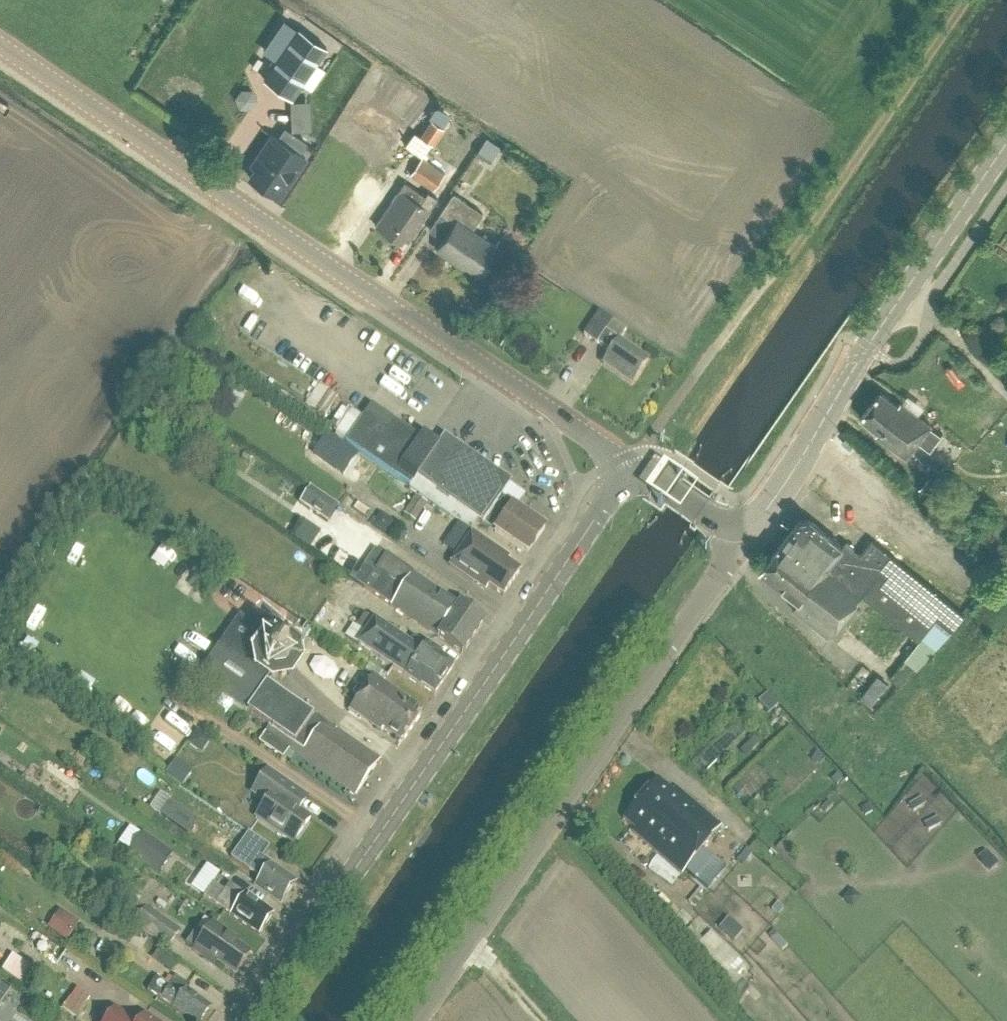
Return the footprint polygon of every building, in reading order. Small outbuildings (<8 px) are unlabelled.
[(285,19),(257,78),(294,95),(321,36),(285,19)] [(287,97),(288,127),(308,126),(306,96),(287,97)] [(432,142),(444,126),(431,117),(419,134),(432,142)] [(307,141),(287,128),(281,138),(272,133),(252,162),(257,165),(250,175),(267,187),(271,182),(283,190),(305,156),(299,152),(307,141)] [(490,151),(496,141),(483,135),(478,144),(490,151)] [(433,188),(445,170),(423,155),(410,173),(433,188)] [(413,196),(418,199),(423,192),(404,180),(375,222),(389,232),(413,196)] [(413,196),(389,232),(402,241),(405,237),(409,240),(431,208),(429,207),(437,197),(427,190),(420,200),(418,199),(413,196)] [(479,272),(498,245),(472,228),(483,211),(453,191),(439,211),(454,221),(436,247),(464,266),(466,263),(479,272)] [(620,343),(625,335),(626,333),(599,315),(598,316),(583,338),(597,347),(610,355),(603,366),(602,367),(632,387),(646,366),(648,363),(620,343)] [(899,403),(881,390),(862,416),(879,429),(876,432),(908,455),(919,440),(931,449),(942,434),(930,425),(932,423),(901,400),(899,403)] [(362,422),(352,415),(342,408),(328,428),(338,435),(336,439),(346,446),(410,490),(409,491),(476,536),(483,526),(494,533),(493,534),(527,557),(545,531),(500,500),(511,485),(444,440),(438,448),(423,438),(418,446),(390,427),(386,432),(365,417),(362,422)] [(846,436),(842,441),(851,448),(854,444),(855,443),(846,436)] [(328,437),(314,457),(343,478),(357,459),(328,437)] [(937,502),(947,491),(929,476),(919,488),(937,502)] [(322,501),(320,500),(312,512),(329,524),(339,511),(323,500),(322,501)] [(843,545),(809,518),(801,519),(760,571),(799,601),(793,608),(829,636),(863,594),(919,638),(936,616),(952,628),(965,612),(873,539),(862,553),(846,540),(843,545)] [(305,523),(301,528),(317,539),(321,534),(305,523)] [(509,561),(473,536),(471,538),(470,537),(447,572),(470,588),(471,588),(483,596),(486,593),(488,589),(502,599),(519,573),(506,564),(509,561)] [(352,575),(349,579),(364,590),(391,608),(390,609),(463,657),(485,624),(412,576),(384,557),(374,573),(364,567),(357,578),(352,575)] [(849,625),(858,631),(873,613),(865,606),(849,625)] [(224,641),(249,658),(249,656),(261,638),(269,637),(240,618),(224,641)] [(409,646),(374,623),(358,647),(405,679),(405,680),(420,690),(421,688),(435,698),(454,668),(441,659),(442,657),(428,648),(427,649),(413,640),(409,646)] [(249,656),(249,658),(254,678),(266,686),(271,689),(292,685),(304,668),(300,647),(282,635),(269,637),(261,638),(249,656)] [(247,715),(266,687),(266,686),(254,678),(249,658),(224,641),(195,681),(248,718),(249,717),(247,715)] [(401,743),(420,716),(407,707),(410,704),(374,680),(351,713),(382,734),(384,731),(401,743)] [(870,686),(862,696),(872,704),(880,694),(870,686)] [(274,744),(281,749),(281,748),(288,753),(298,760),(322,725),(266,687),(247,715),(249,717),(279,737),(274,744)] [(767,695),(758,703),(770,715),(779,707),(767,695)] [(732,746),(743,758),(757,745),(736,723),(692,765),(701,775),(732,746)] [(355,799),(381,761),(337,731),(335,734),(322,725),(298,760),(355,799)] [(172,761),(163,776),(181,787),(190,772),(172,761)] [(309,803),(267,774),(252,796),(266,805),(255,820),(293,846),(310,821),(301,815),(309,803)] [(674,795),(658,782),(623,822),(635,832),(633,834),(682,876),(720,828),(677,791),(674,795)] [(734,792),(744,806),(755,798),(744,784),(734,792)] [(170,801),(159,817),(187,836),(198,820),(170,801)] [(281,906),(297,883),(272,866),(263,859),(269,849),(248,835),(231,860),(261,882),(256,888),(281,906)] [(172,858),(142,838),(131,855),(160,875),(172,858)] [(203,897),(214,872),(201,866),(190,892),(203,897)] [(240,905),(212,886),(203,899),(231,918),(259,938),(274,917),(246,897),(240,905)] [(166,951),(179,933),(145,910),(133,928),(166,951)] [(46,932),(66,945),(77,927),(58,914),(46,932)] [(238,944),(212,927),(204,939),(196,934),(186,947),(194,953),(193,954),(215,969),(217,965),(235,978),(249,957),(235,948),(238,944)] [(708,933),(693,948),(723,979),(738,964),(708,933)] [(3,975),(29,992),(38,979),(12,962),(3,975)] [(156,981),(147,994),(172,1011),(184,1019),(185,1018),(190,1020),(202,1020),(208,1012),(195,1003),(197,1001),(186,994),(188,990),(175,981),(169,990),(156,981)] [(9,987),(0,982),(0,1005),(9,987)] [(77,1018),(88,998),(72,990),(62,1010),(77,1018)]
